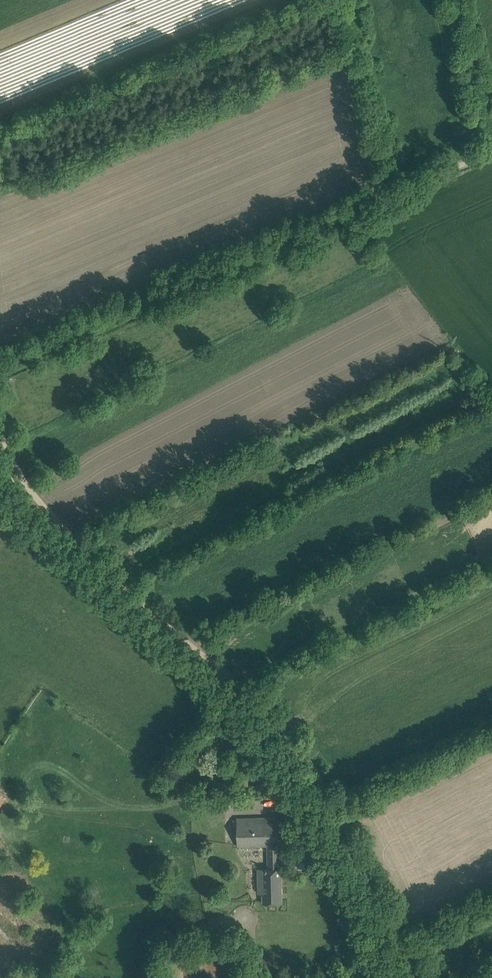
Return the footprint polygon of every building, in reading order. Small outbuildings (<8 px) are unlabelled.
[(282,443),(278,435),(272,439),(276,446),(282,443)] [(264,784),(252,785),(253,794),(264,793),(264,784)] [(237,819),(238,841),(238,847),(266,846),(267,869),(258,869),(259,892),(260,892),(260,891),(263,891),(264,903),(281,902),(280,868),(279,868),(279,866),(296,866),(296,869),(322,868),(322,851),(291,852),(291,854),(285,854),(285,852),(279,852),(278,840),(279,840),(279,817),(237,819)]
